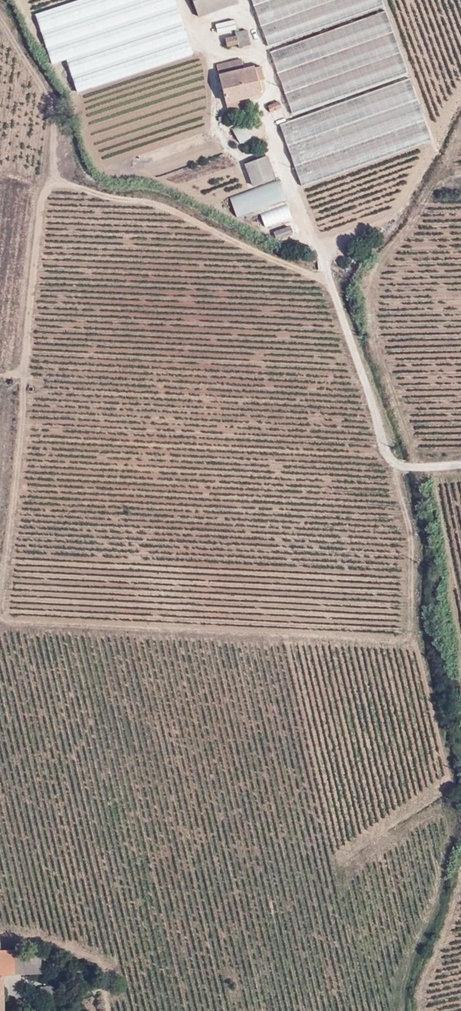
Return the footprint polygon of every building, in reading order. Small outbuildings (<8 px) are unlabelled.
[(35,14),(41,31),(134,0),(78,0),(35,14)] [(175,0),(134,0),(41,31),(46,47),(176,4),(175,0)] [(199,17),(237,2),(236,0),(194,0),(199,17)] [(254,5),(261,25),(305,9),(331,0),(268,0),(254,5)] [(268,45),(384,5),(382,0),(331,0),(305,9),(261,25),(268,45)] [(182,20),(176,4),(46,47),(52,63),(66,59),(182,20)] [(392,32),(385,11),(271,52),(278,72),(392,32)] [(187,37),(182,20),(66,59),(71,75),(187,37)] [(213,25),(216,34),(234,29),(231,20),(213,25)] [(247,30),(241,32),(240,28),(234,29),(236,36),(225,39),(227,46),(239,44),(240,47),(250,44),(247,30)] [(392,32),(278,72),(285,93),(400,53),(392,32)] [(192,53),(187,37),(71,75),(76,91),(192,53)] [(400,53),(285,93),(292,113),(407,72),(400,53)] [(253,66),(244,68),(242,59),(217,66),(226,102),(228,110),(247,104),(245,97),(260,92),(257,80),(264,78),(261,66),(254,68),(253,66)] [(417,99),(410,78),(280,125),(287,145),(417,99)] [(424,119),(417,99),(287,145),(294,165),(424,119)] [(271,112),(282,107),(279,102),(269,106),(271,112)] [(431,140),(424,119),(294,165),(302,186),(431,140)] [(239,144),(251,137),(243,121),(230,127),(239,144)] [(244,164),(252,186),(276,177),(268,155),(244,164)] [(229,195),(235,217),(286,201),(279,179),(229,195)] [(259,214),(264,226),(291,216),(286,203),(259,214)] [(273,232),(276,240),(292,235),(289,226),(273,232)] [(42,971),(41,949),(14,950),(14,972),(42,971)] [(3,972),(14,972),(14,950),(0,950),(0,1010),(3,1010),(3,972)] [(42,997),(56,997),(55,987),(42,987),(42,997)]
